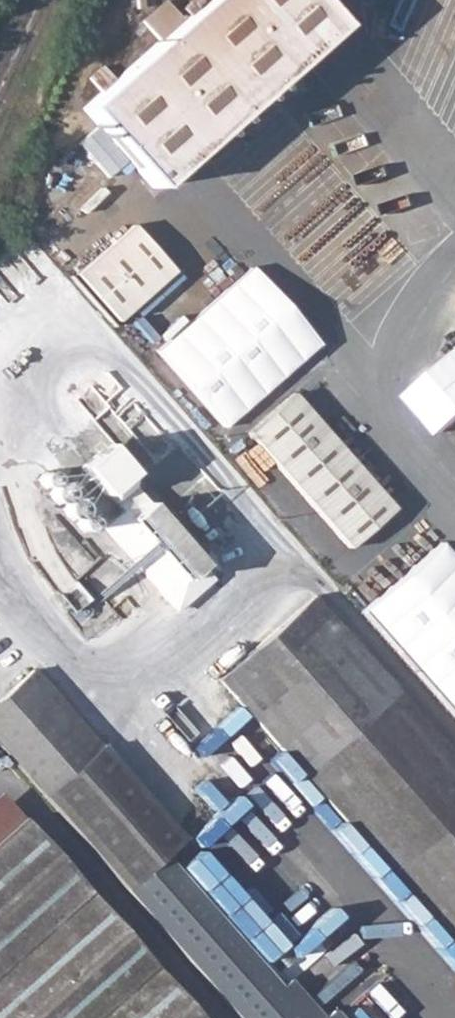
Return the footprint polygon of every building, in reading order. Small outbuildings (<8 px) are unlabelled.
[(151,195),(337,34),(306,0),(187,0),(73,101),(151,195)] [(129,225),(67,279),(111,330),(175,273),(129,225)] [(248,278),(152,359),(222,439),(318,359),(248,278)] [(290,394),(239,437),(346,558),(395,513),(290,394)] [(219,681),(454,948),(454,759),(313,597),(219,681)] [(0,694),(0,749),(42,797),(101,746),(32,667),(0,694)] [(0,833),(0,1017),(197,1017),(18,817),(0,833)] [(123,890),(235,1017),(305,1017),(163,856),(123,890)] [(330,1009),(319,1017),(338,1017),(330,1009)]
